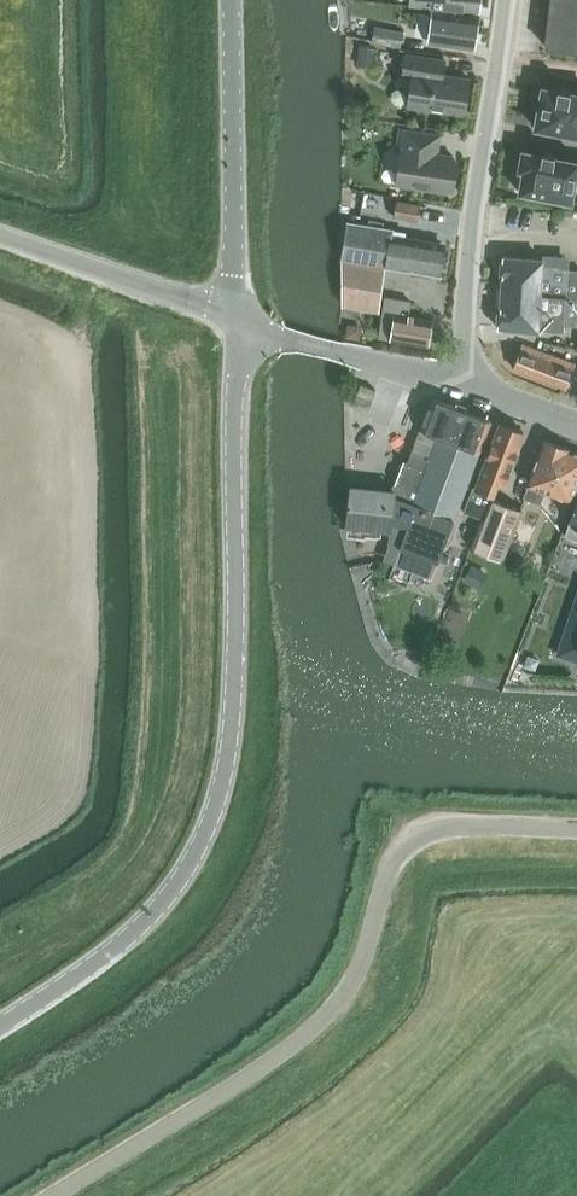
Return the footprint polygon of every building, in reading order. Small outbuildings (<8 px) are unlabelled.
[(409,4),(479,10),(480,0),(409,0),(409,4)] [(545,46),(576,49),(576,0),(551,0),(545,46)] [(471,47),(475,44),(478,17),(433,11),(428,41),(471,47)] [(374,25),(372,41),(400,47),(403,30),(374,25)] [(358,46),(356,65),(371,67),(373,48),(358,46)] [(408,106),(464,115),(469,78),(443,74),(445,60),(406,54),(403,75),(412,77),(408,106)] [(570,91),(570,90),(558,87),(558,89),(543,86),(542,89),(539,106),(535,106),(532,122),(536,123),(535,127),(576,134),(576,92),(570,91)] [(453,156),(438,154),(441,134),(400,128),(397,149),(401,149),(396,184),(448,192),(448,191),(453,188),(457,162),(453,157),(453,156)] [(522,154),(526,155),(524,165),(520,164),(519,169),(523,170),(520,191),(572,200),(576,201),(576,159),(554,155),(555,153),(542,151),(542,153),(523,150),(522,154)] [(397,199),(393,217),(417,221),(420,204),(397,199)] [(343,259),(439,275),(444,247),(441,243),(399,235),(399,230),(348,221),(343,259)] [(542,259),(502,256),(501,259),(497,261),(497,269),(500,273),(500,276),(503,276),(502,292),(576,297),(576,270),(568,270),(568,261),(542,259)] [(379,312),(386,267),(343,260),(343,306),(379,312)] [(502,292),(500,307),(497,306),(497,309),(493,311),(492,318),(496,323),(496,327),(564,332),(564,326),(576,327),(576,297),(502,292)] [(379,338),(429,345),(433,320),(409,317),(412,302),(386,298),(379,338)] [(348,324),(345,338),(359,341),(362,327),(348,324)] [(513,368),(565,388),(575,363),(523,343),(513,368)] [(361,383),(354,401),(369,406),(376,389),(361,383)] [(399,548),(437,562),(491,420),(432,398),(408,463),(404,461),(393,490),(389,529),(387,528),(385,541),(400,547),(399,548)] [(505,481),(524,433),(501,424),(477,485),(473,484),(463,508),(482,516),(497,478),(505,481)] [(571,501),(576,486),(576,453),(568,449),(549,441),(543,444),(528,484),(529,485),(523,498),(540,504),(546,491),(571,501)] [(387,528),(389,529),(393,490),(352,485),(347,524),(387,528)] [(490,498),(472,548),(504,560),(522,510),(490,498)] [(565,534),(576,538),(576,503),(565,534)] [(394,564),(431,578),(437,562),(399,548),(394,564)] [(482,572),(470,567),(464,578),(476,584),(482,572)]
